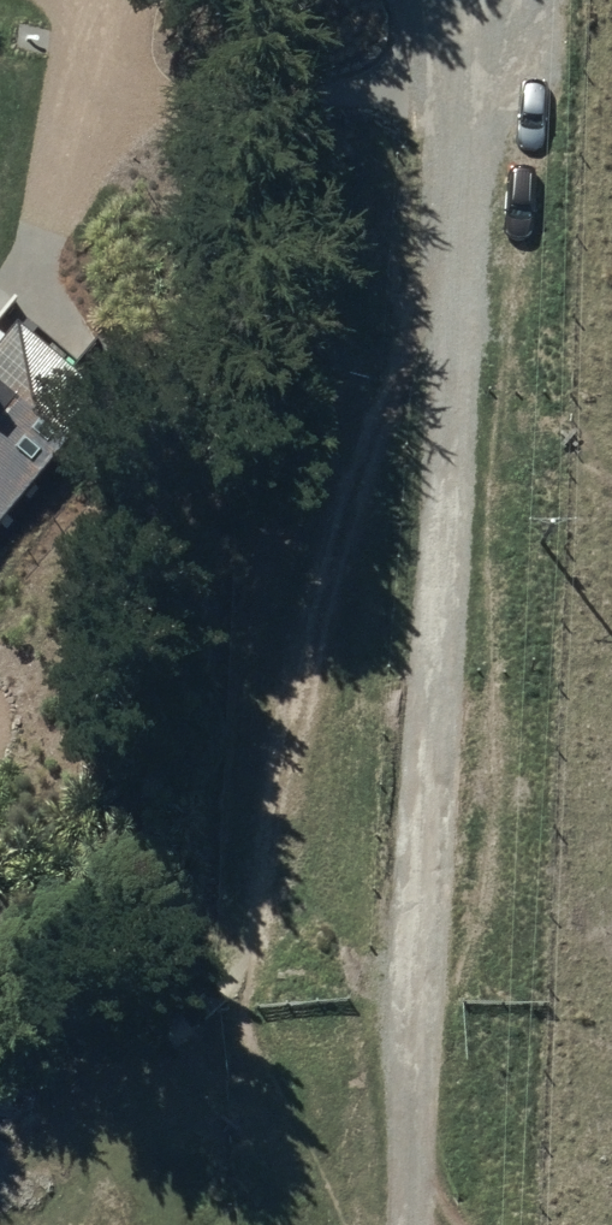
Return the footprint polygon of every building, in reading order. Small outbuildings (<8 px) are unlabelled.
[(8,306),(0,317),(0,503),(99,379),(8,306)]
